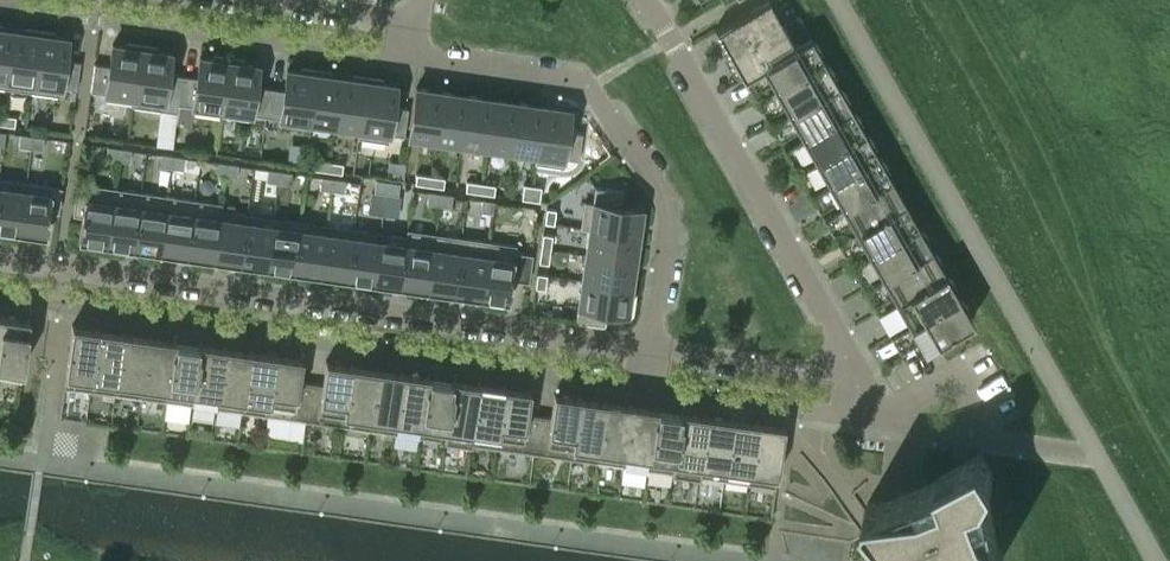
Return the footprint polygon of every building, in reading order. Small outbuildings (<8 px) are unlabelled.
[(728,52),(797,13),(789,0),(765,0),(715,29),(728,52)] [(810,37),(797,13),(728,52),(741,76),(810,37)] [(0,24),(0,87),(5,88),(14,30),(3,28),(3,25),(0,24)] [(5,88),(31,91),(40,30),(25,28),(24,31),(14,30),(5,88)] [(56,32),(40,30),(31,91),(60,95),(61,87),(76,89),(80,61),(65,59),(68,38),(55,36),(56,32)] [(810,37),(741,76),(743,78),(762,67),(774,88),(824,60),(810,37)] [(95,63),(94,63),(90,91),(133,97),(132,106),(133,106),(141,44),(126,42),(125,46),(112,44),(109,65),(95,63)] [(158,46),(141,44),(133,106),(176,112),(182,75),(168,73),(171,52),(158,50),(158,46)] [(178,104),(221,110),(229,57),(213,54),(213,58),(200,56),(197,77),(182,75),(176,112),(177,112),(178,104)] [(246,59),(229,57),(221,110),(265,116),(269,87),(255,86),(258,65),(245,63),(246,59)] [(837,84),(824,60),(774,88),(788,112),(837,84)] [(279,127),(307,131),(316,69),(300,67),(300,71),(287,69),(284,90),(269,87),(265,116),(280,118),(279,127)] [(331,71),(316,69),(307,131),(309,131),(310,122),(334,126),(341,76),(331,75),(331,71)] [(358,138),(367,76),(353,74),(352,78),(341,76),(334,126),(359,129),(358,138)] [(384,79),(367,76),(358,138),(388,142),(389,134),(404,136),(408,108),(408,107),(393,105),(396,84),(383,82),(384,79)] [(837,84),(788,112),(801,135),(851,108),(837,84)] [(409,136),(435,140),(442,91),(440,91),(440,93),(430,92),(430,89),(416,87),(409,136)] [(456,93),(442,91),(435,140),(460,144),(467,94),(466,94),(465,97),(455,96),(456,93)] [(460,144),(486,147),(493,98),(491,98),(491,101),(481,99),(481,96),(467,94),(460,144)] [(506,100),(493,98),(486,147),(511,151),(518,102),(516,101),(516,104),(506,103),(506,100)] [(534,163),(535,163),(543,105),(542,105),(541,108),(531,106),(532,104),(518,102),(511,151),(535,154),(534,163)] [(548,106),(543,105),(535,163),(562,167),(563,158),(579,161),(583,132),(567,130),(570,112),(547,108),(548,106)] [(864,131),(851,108),(801,135),(815,159),(864,131)] [(1,114),(0,123),(14,125),(16,116),(1,114)] [(157,128),(155,144),(171,146),(174,130),(157,128)] [(828,183),(878,155),(864,131),(815,159),(828,183)] [(30,148),(32,136),(20,134),(18,146),(30,148)] [(44,137),(32,136),(30,148),(42,149),(44,137)] [(106,158),(118,160),(119,148),(107,146),(106,158)] [(131,150),(119,148),(118,160),(130,162),(131,150)] [(171,168),(173,156),(161,154),(159,166),(171,168)] [(891,179),(878,155),(828,183),(842,206),(891,179)] [(185,157),(173,156),(171,168),(183,169),(185,157)] [(327,171),(329,161),(315,159),(313,168),(327,171)] [(405,176),(407,162),(391,160),(389,174),(405,176)] [(213,173),(225,175),(226,163),(214,161),(213,173)] [(343,163),(329,161),(327,171),(341,173),(343,163)] [(238,165),(226,163),(225,175),(237,177),(238,165)] [(278,183),(280,171),(268,169),(266,181),(278,183)] [(292,172),(280,171),(278,183),(290,184),(292,172)] [(429,185),(430,175),(416,173),(415,183),(429,185)] [(444,177),(430,175),(429,185),(443,187),(444,177)] [(320,189),(332,190),(333,178),(322,177),(320,189)] [(345,180),(333,178),(332,190),(344,192),(345,180)] [(0,179),(0,227),(0,230),(18,232),(25,182),(0,179)] [(374,192),(386,193),(388,181),(376,179),(374,192)] [(855,230),(905,202),(891,179),(842,206),(855,230)] [(465,190),(479,192),(481,182),(467,180),(465,190)] [(400,183),(388,181),(386,193),(398,195),(400,183)] [(50,211),(58,212),(62,187),(25,182),(18,232),(46,236),(50,211)] [(495,184),(481,182),(479,192),(494,194),(495,184)] [(106,245),(114,188),(86,184),(85,191),(76,189),(73,214),(81,216),(78,241),(106,245)] [(539,203),(541,186),(523,184),(521,200),(539,203)] [(580,227),(638,235),(639,231),(636,231),(639,209),(621,206),(623,191),(595,186),(593,202),(584,201),(580,227)] [(114,188),(106,245),(124,247),(124,245),(133,246),(140,191),(114,188)] [(167,195),(140,191),(133,246),(141,247),(141,250),(159,252),(167,195)] [(427,204),(439,205),(440,193),(429,192),(427,204)] [(452,195),(440,193),(439,205),(451,207),(452,195)] [(167,195),(159,252),(177,255),(178,252),(186,253),(194,199),(167,195)] [(221,203),(194,199),(186,253),(195,255),(194,257),(213,260),(221,203)] [(480,213),(492,215),(494,203),(482,201),(480,213)] [(918,226),(905,202),(855,230),(868,254),(918,226)] [(221,203),(213,260),(231,263),(231,260),(240,261),(246,214),(221,210),(222,203),(221,203)] [(555,212),(546,210),(544,225),(553,226),(555,212)] [(273,217),(246,214),(240,261),(248,262),(248,265),(266,268),(273,217)] [(273,217),(266,268),(284,270),(285,267),(293,269),(300,221),(273,217)] [(327,225),(300,221),(293,269),(302,270),(301,273),(320,275),(327,225)] [(327,225),(320,275),(338,278),(338,275),(347,276),(354,229),(327,225)] [(882,278),(932,249),(918,226),(868,254),(882,278)] [(589,229),(585,254),(634,261),(636,247),(634,247),(635,237),(638,237),(638,235),(580,227),(580,228),(589,229)] [(380,233),(354,229),(347,276),(355,277),(355,280),(373,283),(380,233)] [(380,233),(373,283),(391,285),(392,283),(400,284),(408,229),(407,229),(406,236),(380,233)] [(435,233),(408,229),(400,284),(409,285),(408,288),(427,290),(435,233)] [(435,233),(427,290),(445,293),(445,290),(454,291),(462,237),(435,233)] [(542,236),(540,250),(549,251),(551,237),(542,236)] [(488,241),(462,237),(454,291),(462,293),(462,295),(480,298),(488,241)] [(511,279),(528,282),(532,254),(515,252),(516,245),(488,241),(480,298),(508,302),(511,279)] [(945,273),(932,249),(882,278),(895,301),(945,273)] [(547,265),(549,251),(540,250),(538,264),(547,265)] [(582,279),(631,286),(633,273),(630,272),(631,262),(634,263),(634,261),(585,254),(582,279)] [(545,288),(547,274),(537,273),(535,287),(545,288)] [(958,297),(945,273),(895,301),(909,325),(958,297)] [(582,279),(576,321),(604,325),(606,310),(627,313),(629,298),(626,298),(628,288),(631,288),(631,286),(582,279)] [(909,325),(922,348),(972,320),(958,297),(909,325)] [(26,343),(29,318),(4,315),(0,341),(0,377),(21,380),(26,343)] [(72,325),(71,331),(63,386),(88,390),(97,328),(72,325)] [(119,356),(123,332),(97,328),(88,390),(114,393),(119,356)] [(123,332),(119,356),(114,393),(140,397),(145,359),(148,335),(123,332)] [(148,335),(145,359),(140,397),(165,400),(174,339),(148,335)] [(191,404),(196,367),(200,343),(174,339),(165,400),(191,404)] [(200,343),(196,367),(191,404),(217,408),(222,370),(225,346),(200,343)] [(225,346),(222,370),(217,408),(242,411),(251,350),(225,346)] [(242,411),(268,415),(273,378),(276,354),(251,350),(242,411)] [(311,383),(299,381),(302,357),(276,354),(273,378),(268,415),(305,420),(311,383)] [(351,364),(325,361),(322,385),(311,383),(305,420),(342,426),(347,388),(351,364)] [(351,364),(347,388),(342,426),(368,429),(376,368),(351,364)] [(368,429),(393,433),(398,395),(402,371),(376,368),(368,429)] [(402,371),(398,395),(393,433),(419,436),(427,375),(402,371)] [(444,440),(449,403),(453,379),(427,375),(419,436),(444,440)] [(453,379),(449,403),(444,440),(470,444),(478,382),(453,379)] [(470,444),(495,447),(501,410),(504,386),(478,382),(470,444)] [(504,386),(501,410),(495,447),(534,453),(539,415),(527,414),(530,390),(504,386)] [(576,420),(579,397),(554,393),(550,417),(539,415),(534,453),(571,458),(576,420)] [(579,397),(576,420),(571,458),(596,462),(601,424),(605,400),(579,397)] [(605,400),(601,424),(596,462),(622,465),(627,428),(630,404),(605,400)] [(630,404),(627,428),(622,465),(647,469),(656,407),(630,404)] [(681,411),(656,407),(647,469),(673,472),(681,411)] [(698,476),(704,439),(707,415),(681,411),(673,472),(698,476)] [(707,415),(704,439),(698,476),(724,480),(729,442),(732,418),(707,415)] [(732,418),(729,442),(724,480),(749,483),(755,446),(758,422),(732,418)] [(758,422),(755,446),(749,483),(775,487),(780,449),(783,432),(784,425),(758,422)] [(925,485),(879,501),(868,502),(865,507),(880,528),(892,560),(996,560),(1002,560),(1005,555),(998,546),(987,489),(994,477),(981,454),(938,477),(939,480),(925,485)]
